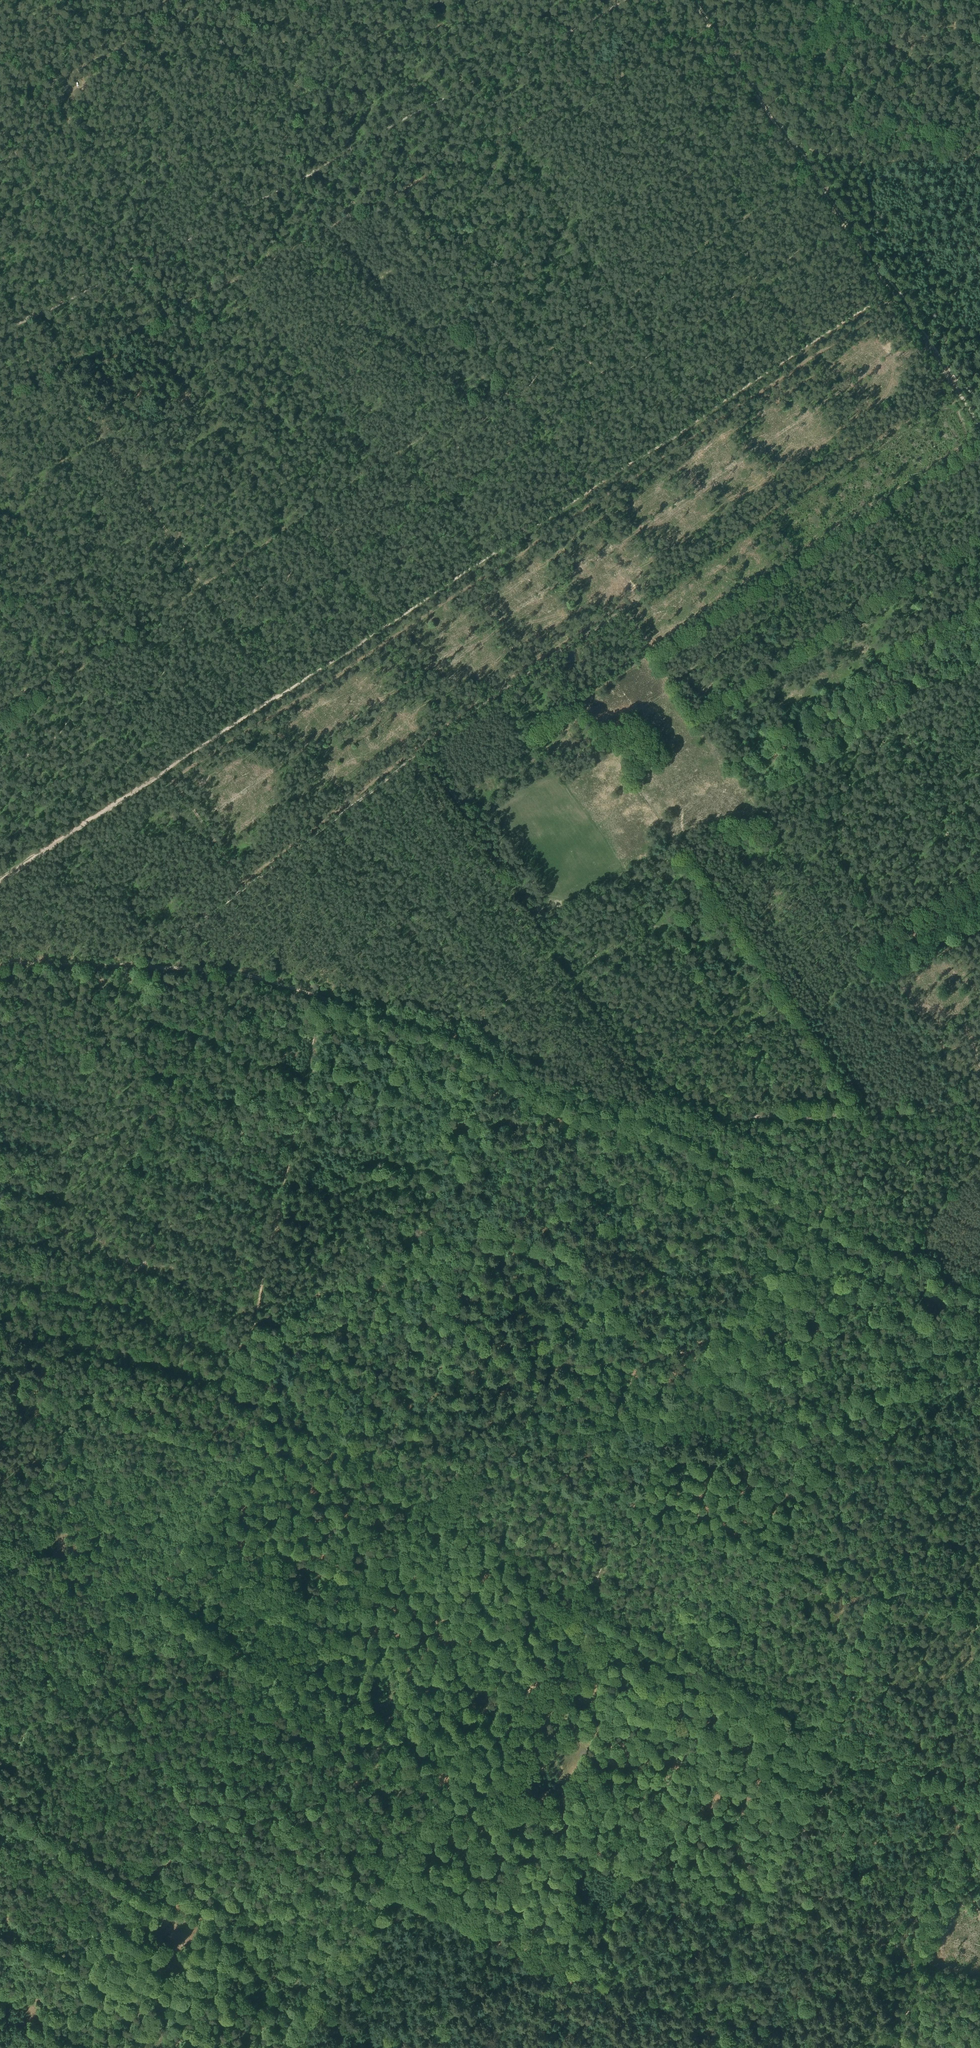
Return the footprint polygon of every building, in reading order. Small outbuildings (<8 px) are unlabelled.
[(65,88),(64,88),(66,91),(72,88),(69,82),(64,86),(65,88)]
